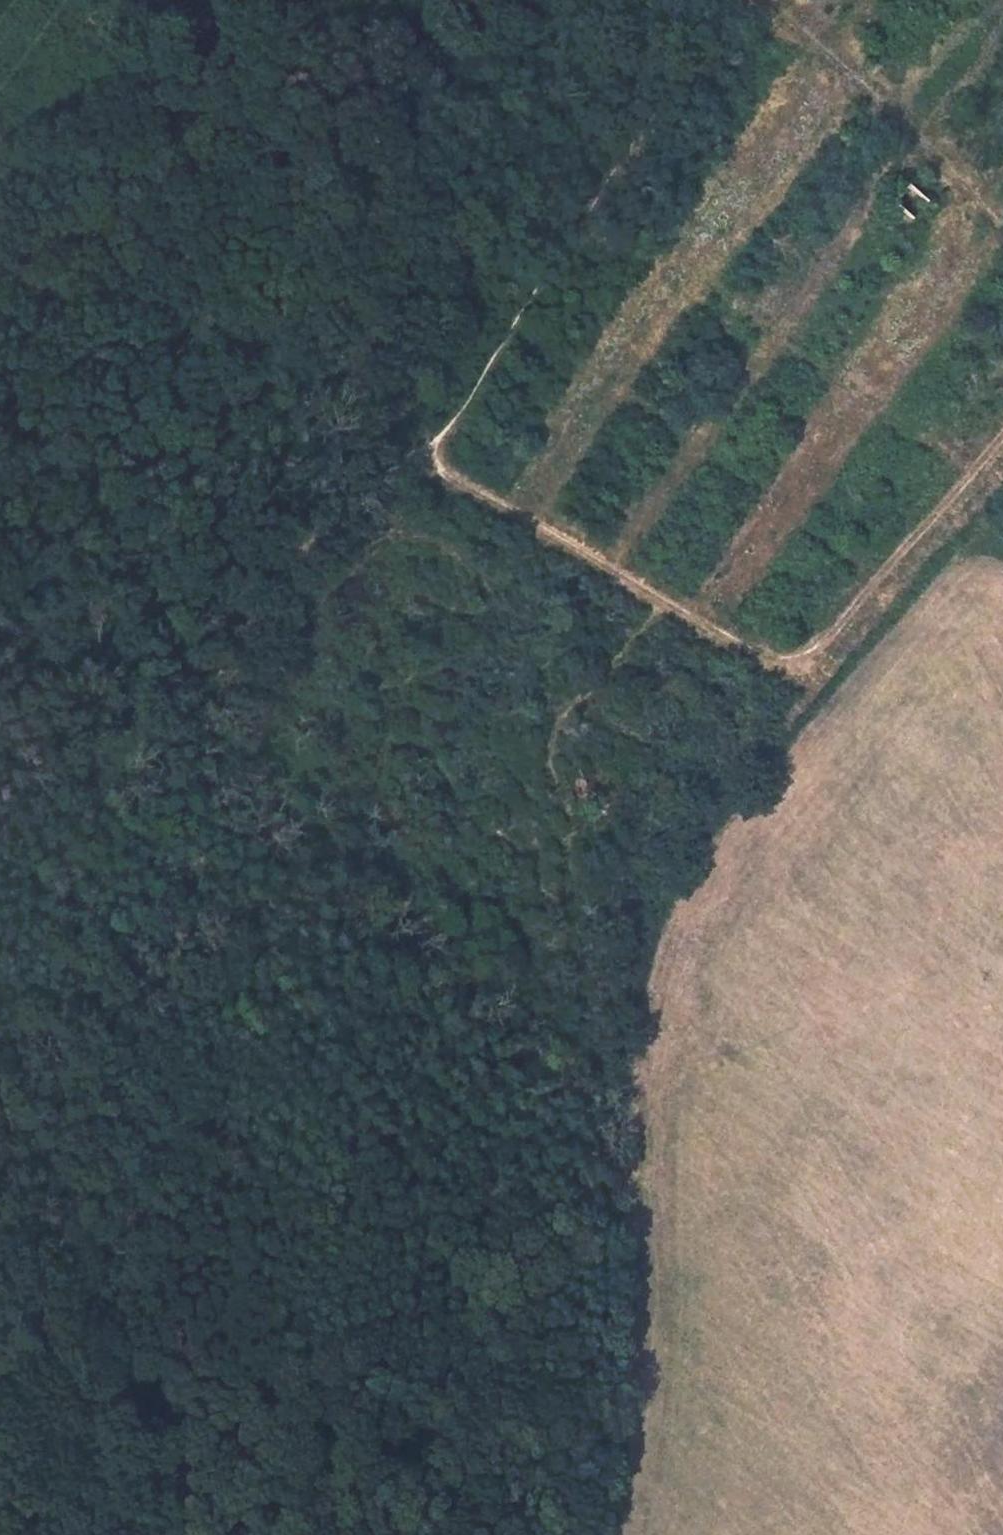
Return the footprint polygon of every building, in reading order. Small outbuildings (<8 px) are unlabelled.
[(935,188),(914,168),(898,185),(921,204),(935,188)]
